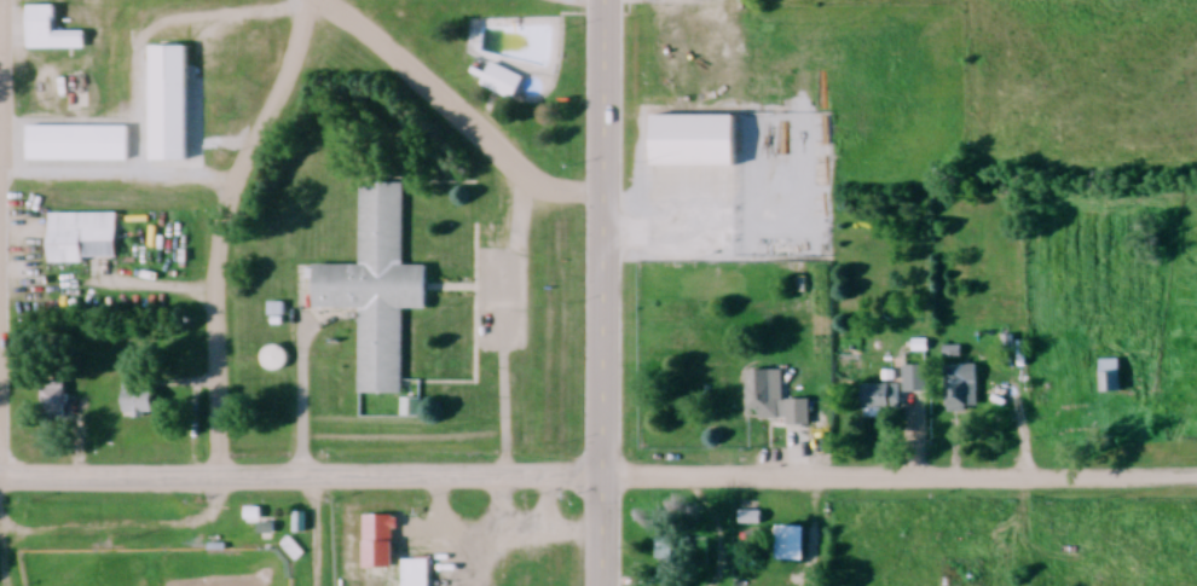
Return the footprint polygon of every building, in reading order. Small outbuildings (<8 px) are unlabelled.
[(29,52),(86,52),(86,34),(56,34),(56,8),(29,8),(29,52)] [(153,48),(153,163),(189,163),(189,48),(153,48)] [(518,101),(527,79),(493,66),(490,72),(477,66),(470,82),(518,101)] [(739,117),(655,117),(655,169),(739,169),(739,117)] [(405,185),(362,185),(361,268),(316,268),(316,311),(361,312),(361,395),(403,396),(404,311),(429,312),(429,269),(404,269),(405,185)] [(118,264),(118,216),(51,215),(51,264),(118,264)] [(1121,346),(1122,357),(1141,354),(1139,343),(1121,346)] [(285,371),(285,349),(266,350),(267,372),(285,371)] [(1123,395),(1123,362),(1102,362),(1102,395),(1123,395)] [(927,368),(904,369),(904,386),(864,387),(865,420),(886,419),(886,411),(902,411),(901,395),(928,394),(927,368)] [(782,373),(750,373),(750,411),(762,411),(762,420),(782,420),(782,373)] [(977,384),(947,384),(947,412),(977,412),(977,384)] [(126,416),(155,416),(155,386),(126,386),(126,416)] [(44,420),(67,420),(67,389),(44,389),(44,420)] [(811,402),(789,402),(789,427),(811,427),(811,402)] [(404,562),(404,585),(432,585),(432,562),(404,562)]
